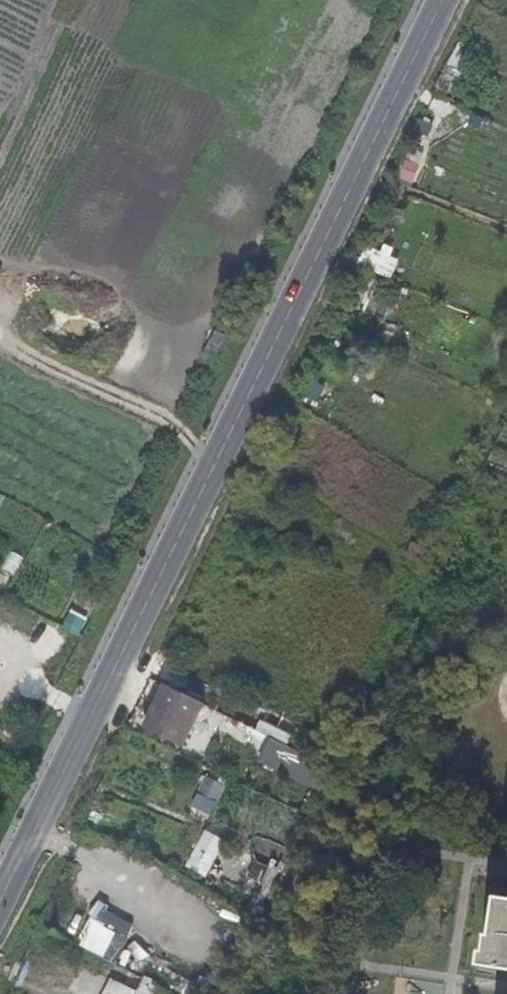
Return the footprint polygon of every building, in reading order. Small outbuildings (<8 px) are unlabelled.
[(205,704),(167,686),(147,725),(185,744),(205,704)] [(3,745),(9,729),(0,725),(0,744),(3,745)] [(307,783),(318,760),(273,739),(261,761),(307,783)] [(198,791),(219,802),(229,784),(208,773),(198,791)] [(209,828),(190,863),(209,873),(228,839),(209,828)] [(250,858),(278,870),(288,847),(260,835),(250,858)] [(506,891),(499,930),(489,928),(485,959),(506,962),(506,891)] [(78,943),(121,963),(140,922),(98,902),(78,943)] [(170,986),(147,976),(141,989),(113,976),(105,993),(166,993),(170,986)]
